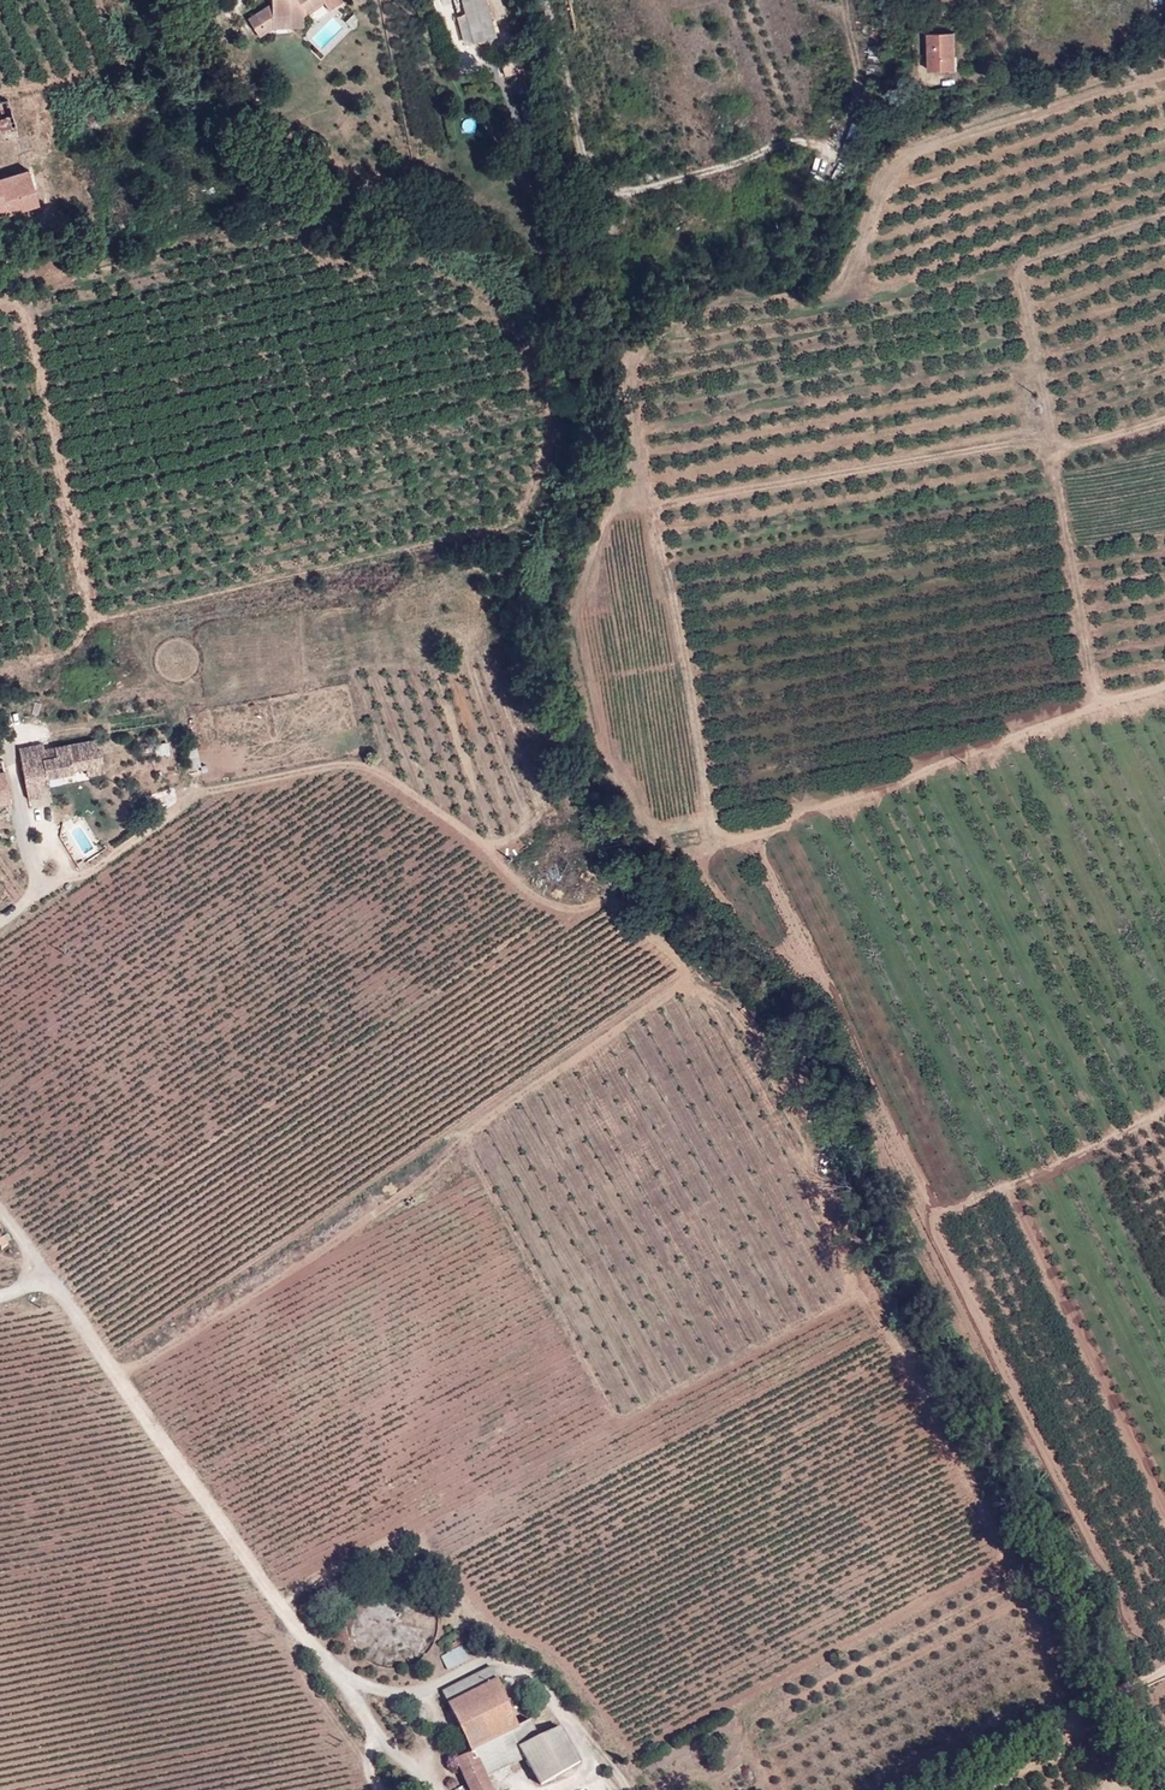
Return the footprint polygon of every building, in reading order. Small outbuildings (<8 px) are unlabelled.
[(288,27),(303,26),(303,15),(323,1),(329,10),(344,0),(271,0),(271,3),(247,18),(258,36),(267,30),(263,26),(271,19),(272,15),(287,15),(288,27)] [(495,36),(486,0),(462,0),(473,42),(495,36)] [(312,16),(317,23),(330,13),(325,7),(312,16)] [(272,27),(288,27),(287,15),(272,15),(271,19),(263,26),(267,30),(272,27)] [(936,71),(952,71),(952,59),(955,58),(954,32),(928,33),(929,66),(936,66),(936,71)] [(0,101),(0,130),(4,129),(15,126),(14,123),(11,110),(8,99),(0,101)] [(32,104),(11,110),(14,123),(35,116),(32,104)] [(15,126),(4,129),(6,140),(18,136),(15,126)] [(6,176),(15,174),(11,160),(9,154),(1,158),(6,176)] [(15,174),(28,169),(31,168),(26,155),(11,160),(15,174)] [(172,188),(183,186),(178,168),(168,171),(172,188)] [(28,169),(15,174),(6,176),(0,178),(0,216),(39,204),(28,169)] [(96,740),(54,747),(56,757),(22,762),(25,782),(76,773),(76,772),(88,770),(89,777),(103,775),(101,766),(105,766),(102,750),(98,750),(96,740)] [(20,752),(22,762),(56,757),(54,747),(20,752)] [(0,778),(0,806),(12,804),(8,782),(0,778)] [(443,1661),(448,1670),(468,1660),(464,1651),(443,1661)] [(525,1758),(540,1785),(581,1762),(561,1727),(539,1737),(532,1720),(518,1726),(498,1678),(496,1679),(491,1669),(443,1692),(471,1752),(457,1759),(471,1789),(494,1789),(487,1777),(479,1761),(517,1743),(525,1758)] [(487,1777),(525,1758),(517,1743),(479,1761),(487,1777)]
